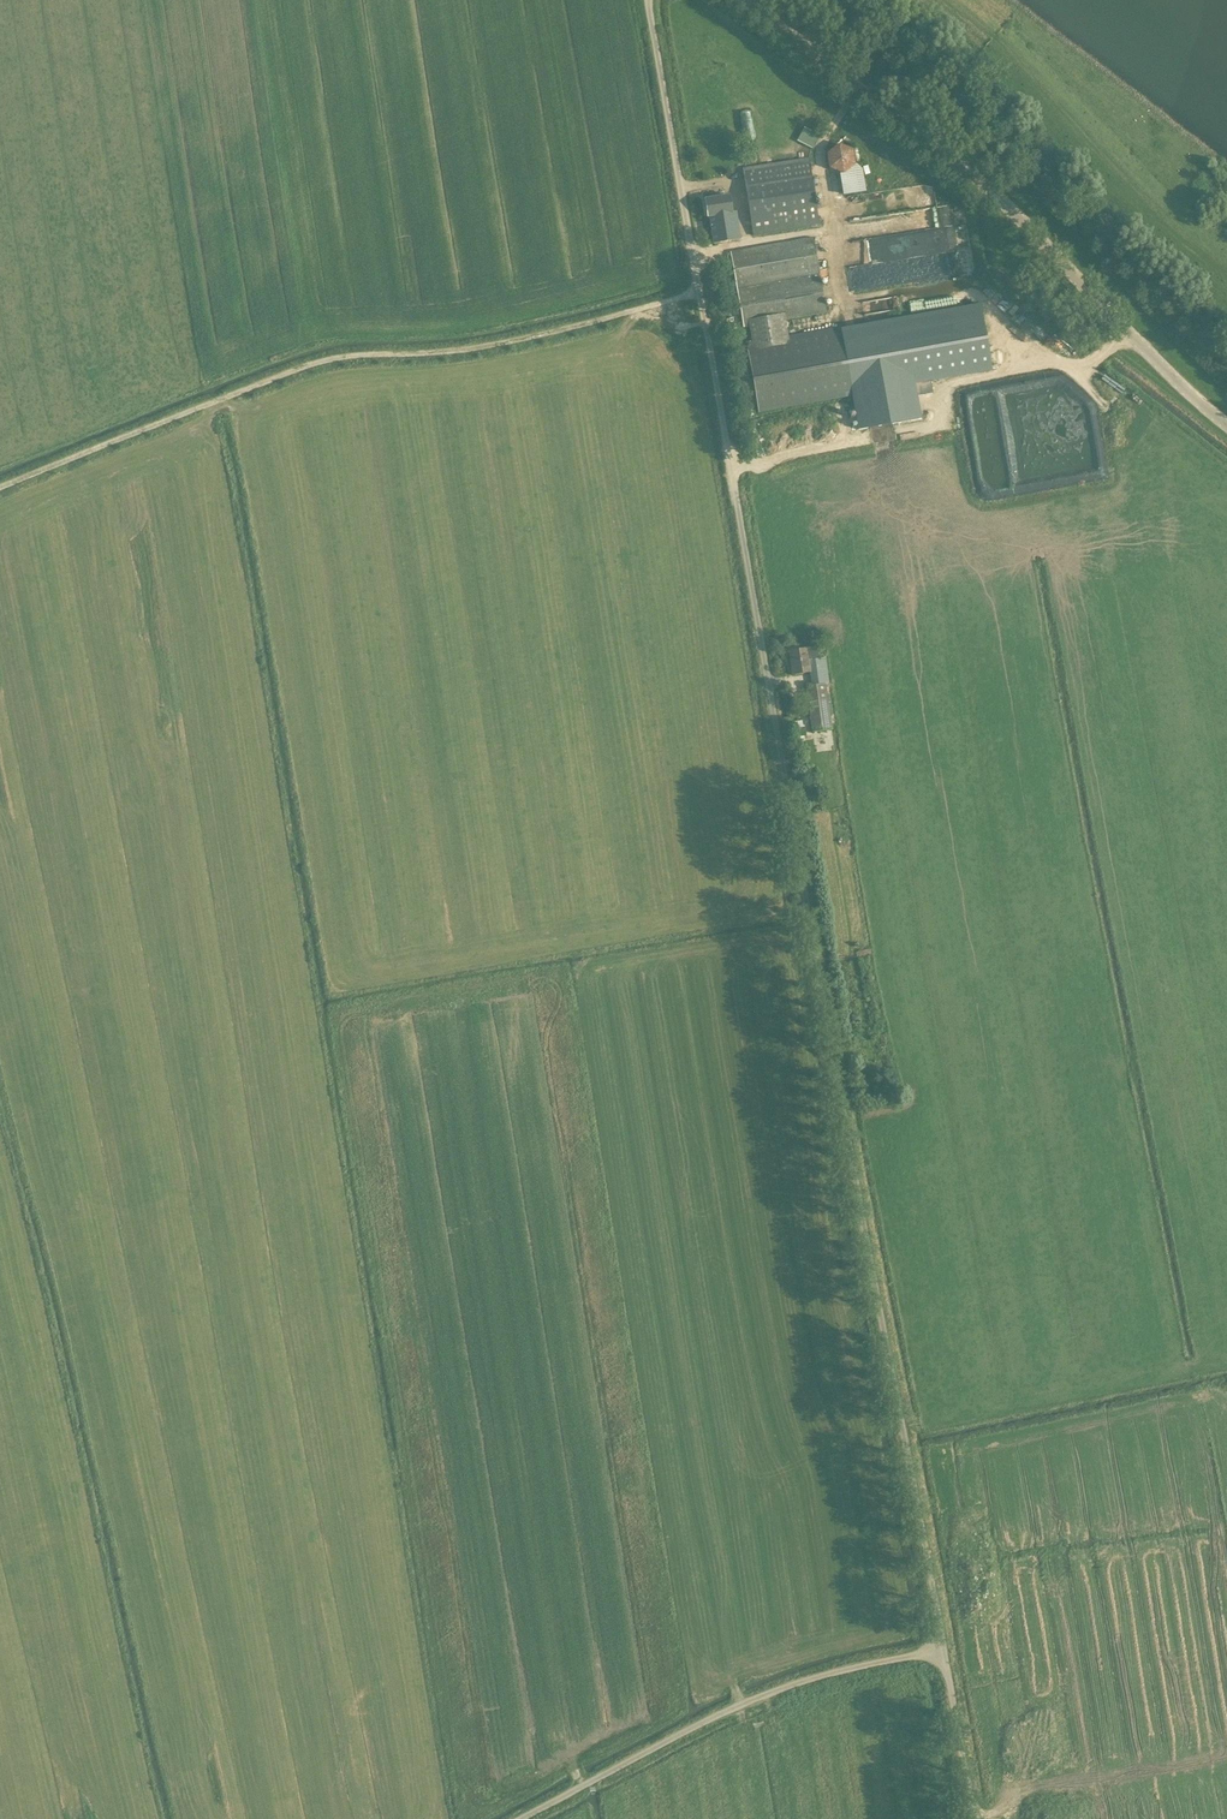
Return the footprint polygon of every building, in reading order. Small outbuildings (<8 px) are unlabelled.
[(812,147),(817,132),(801,127),(796,141),(812,147)] [(855,165),(853,149),(839,144),(827,154),(829,169),(840,173),(839,174),(843,195),(865,192),(862,170),(855,165)] [(753,236),(820,226),(810,158),(743,167),(753,236)] [(732,213),(729,195),(705,199),(708,218),(710,218),(713,243),(740,239),(736,212),(732,213)] [(886,224),(866,228),(867,235),(887,231),(886,224)] [(951,229),(883,238),(886,261),(851,266),(854,289),(957,274),(951,229)] [(747,350),(759,413),(853,396),(840,327),(788,336),(785,320),(827,312),(814,237),(731,251),(744,327),(749,326),(753,349),(747,350)] [(979,302),(840,327),(862,449),(931,434),(923,399),(936,396),(933,380),(990,371),(979,302)] [(818,647),(790,651),(793,674),(810,671),(812,683),(806,684),(809,702),(812,731),(832,729),(825,683),(828,682),(824,657),(820,657),(818,647)] [(802,772),(805,788),(813,786),(811,770),(802,772)]
